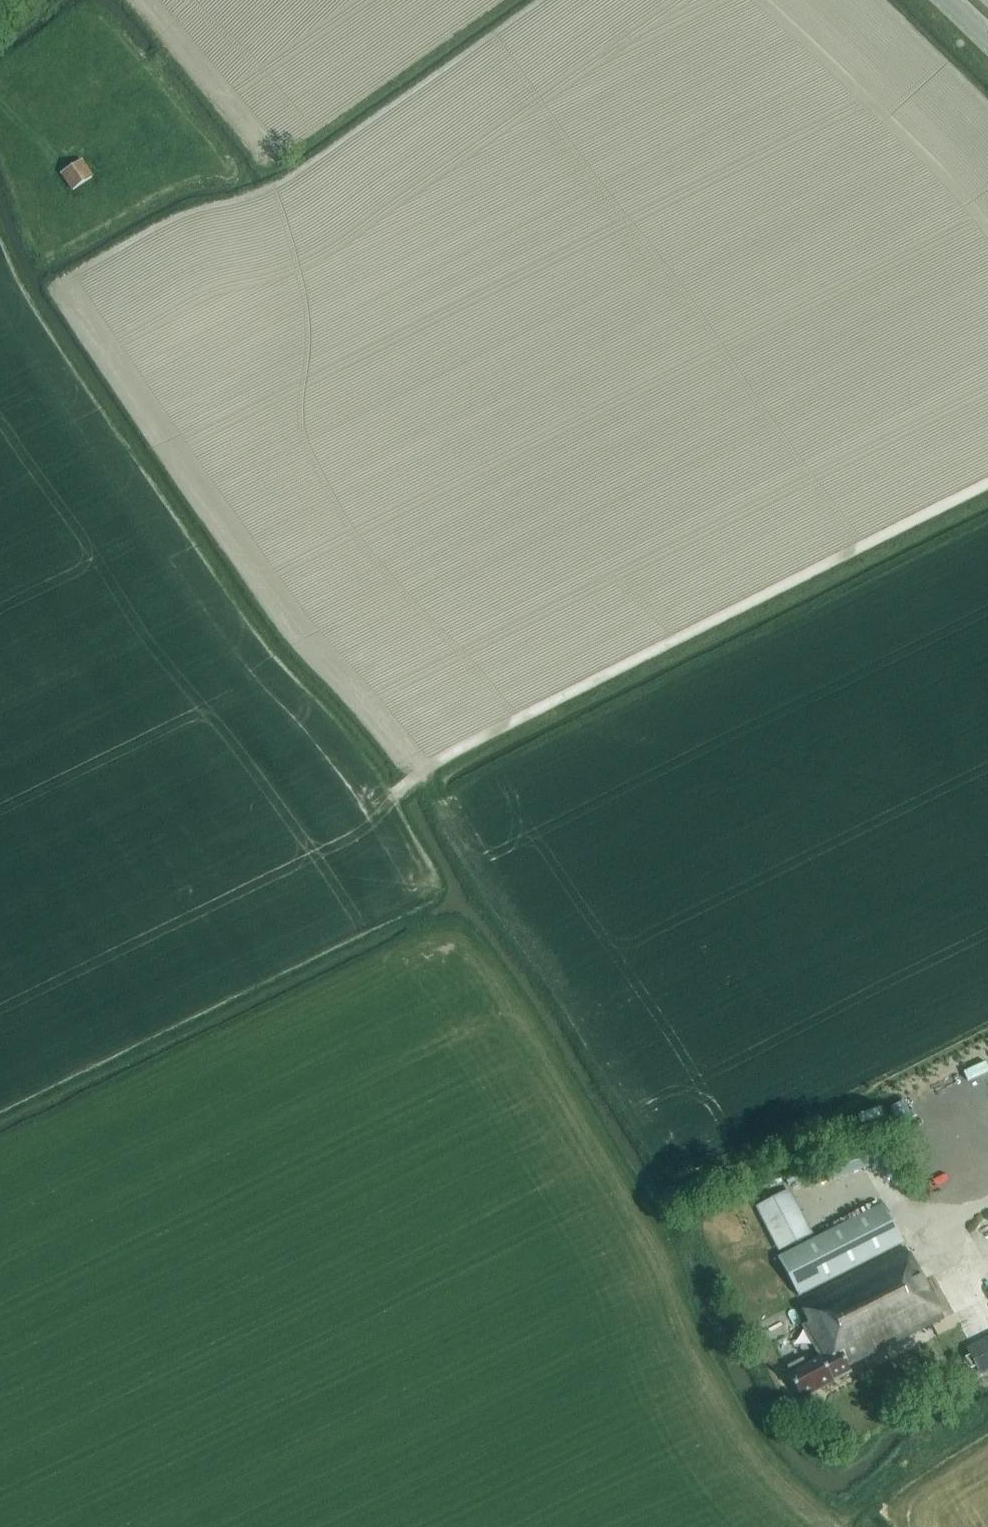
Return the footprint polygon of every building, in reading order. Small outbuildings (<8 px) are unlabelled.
[(72,191),(94,176),(83,159),(61,173),(72,191)] [(866,1147),(803,1169),(809,1188),(873,1165),(866,1147)] [(789,1190),(755,1207),(778,1252),(812,1234),(789,1190)] [(797,1297),(902,1244),(882,1205),(777,1257),(797,1297)] [(945,1319),(906,1248),(798,1303),(809,1322),(802,1326),(820,1357),(805,1365),(802,1360),(788,1367),(791,1372),(788,1374),(801,1398),(851,1372),(848,1366),(945,1319)] [(968,1329),(982,1357),(987,1354),(987,1319),(968,1329)]
